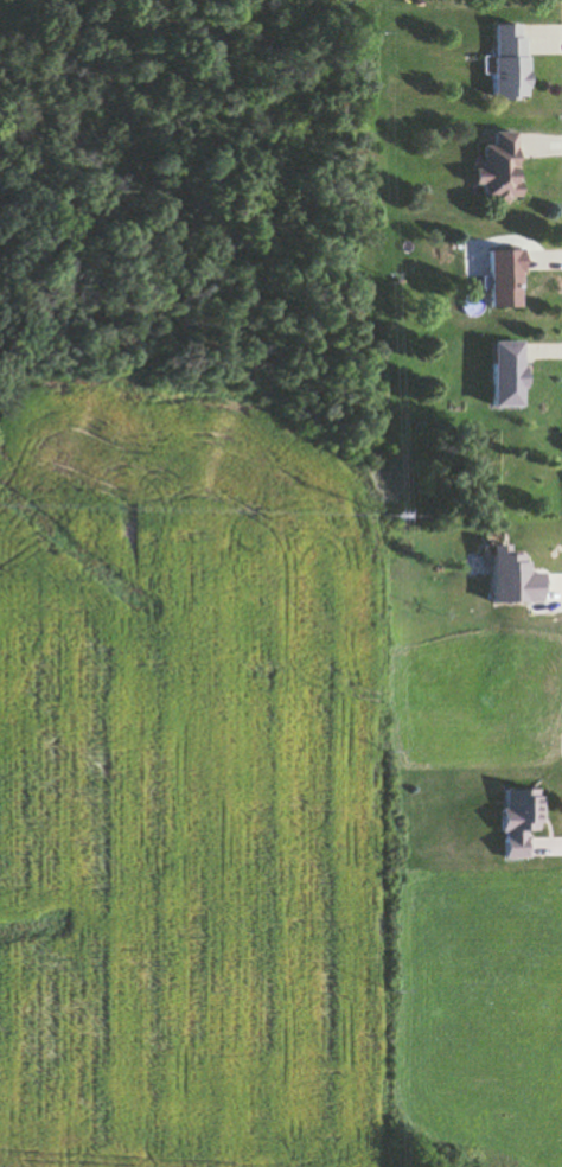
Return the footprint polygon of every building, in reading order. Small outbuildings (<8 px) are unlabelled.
[(491,26),(492,101),(525,100),(524,25),(491,26)] [(514,135),(470,135),(470,192),(478,192),(478,201),(513,201),(514,135)] [(516,309),(516,251),(484,251),(484,309),(516,309)] [(519,342),(488,342),(488,408),(519,408),(519,342)] [(497,859),(522,860),(522,830),(535,830),(536,787),(497,787),(497,859)]
